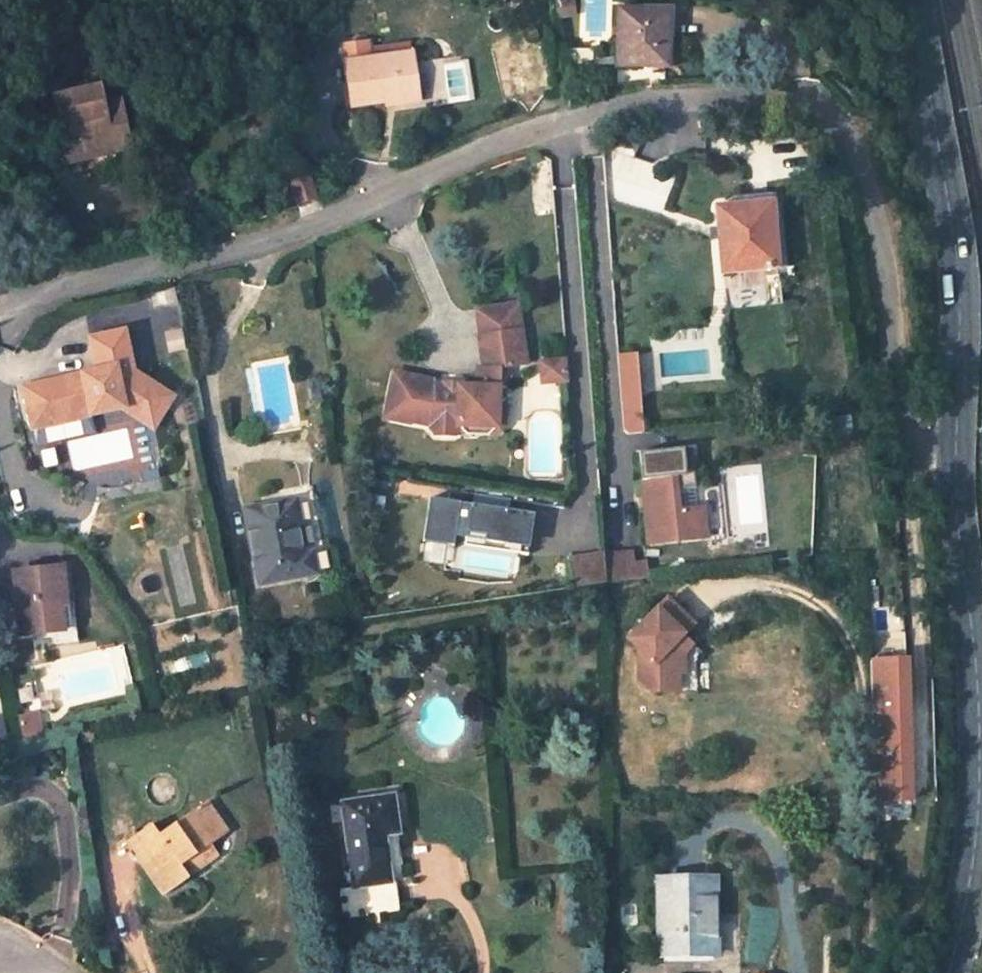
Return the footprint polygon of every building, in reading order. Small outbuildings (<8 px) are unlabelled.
[(572,0),(558,2),(559,16),(574,15),(572,0)] [(620,6),(620,56),(671,56),(670,5),(620,6)] [(375,41),(341,46),(347,83),(343,84),(346,103),(395,96),(395,100),(419,96),(419,90),(413,55),(378,60),(375,41)] [(413,54),(413,55),(419,90),(449,85),(443,49),(413,54)] [(60,107),(68,147),(112,137),(115,148),(129,145),(123,120),(109,123),(107,110),(103,97),(92,99),(91,92),(79,94),(81,102),(60,107)] [(120,107),(107,110),(109,123),(123,120),(120,107)] [(112,137),(68,147),(71,158),(115,148),(112,137)] [(771,201),(717,207),(722,271),(778,265),(771,201)] [(522,368),(515,308),(478,311),(481,339),(476,339),(479,370),(474,375),(474,392),(454,392),(454,397),(440,396),(441,391),(428,391),(431,383),(391,374),(383,411),(407,416),(406,422),(427,427),(427,431),(432,436),(450,437),(455,432),(455,428),(493,429),(494,393),(495,371),(522,368)] [(131,370),(123,327),(88,335),(98,377),(84,380),(82,373),(62,377),(64,385),(22,394),(30,428),(104,411),(102,403),(121,399),(139,410),(144,403),(160,413),(171,395),(131,370)] [(638,353),(617,355),(622,432),(643,430),(638,353)] [(535,385),(563,384),(562,359),(534,360),(535,385)] [(64,385),(62,377),(21,387),(22,394),(64,385)] [(498,393),(494,393),(493,429),(455,428),(455,432),(450,437),(495,438),(497,432),(498,393)] [(151,427),(160,413),(144,403),(139,410),(121,399),(102,403),(104,411),(119,407),(151,427)] [(108,426),(104,411),(30,428),(34,443),(108,426)] [(407,416),(383,411),(382,417),(406,422),(407,416)] [(692,448),(640,453),(644,494),(654,493),(655,505),(645,506),(649,543),(707,537),(704,508),(698,508),(692,448)] [(528,554),(534,513),(470,504),(469,509),(458,507),(459,502),(429,497),(423,538),(453,543),(453,538),(464,539),(484,542),(483,547),(528,554)] [(294,501),(246,510),(260,584),(316,574),(311,552),(305,553),(294,501)] [(484,542),(464,539),(464,544),(483,547),(484,542)] [(631,552),(606,554),(609,582),(648,578),(646,562),(633,564),(631,552)] [(604,582),(600,554),(566,559),(570,586),(604,582)] [(59,565),(12,568),(17,631),(57,629),(56,604),(60,603),(59,565)] [(676,602),(634,645),(641,652),(638,683),(651,694),(678,697),(680,680),(675,680),(677,663),(693,646),(687,641),(701,626),(676,602)] [(715,639),(701,626),(687,641),(693,646),(677,663),(675,680),(680,680),(689,681),(691,664),(715,639)] [(908,803),(904,658),(869,661),(872,805),(908,803)] [(18,737),(36,734),(33,713),(14,716),(18,737)] [(387,798),(338,806),(353,888),(402,882),(387,798)] [(149,826),(123,846),(161,898),(187,879),(178,867),(193,855),(199,862),(211,852),(205,844),(221,832),(199,804),(158,837),(149,826)] [(711,881),(656,882),(659,957),(714,956),(711,881)]
